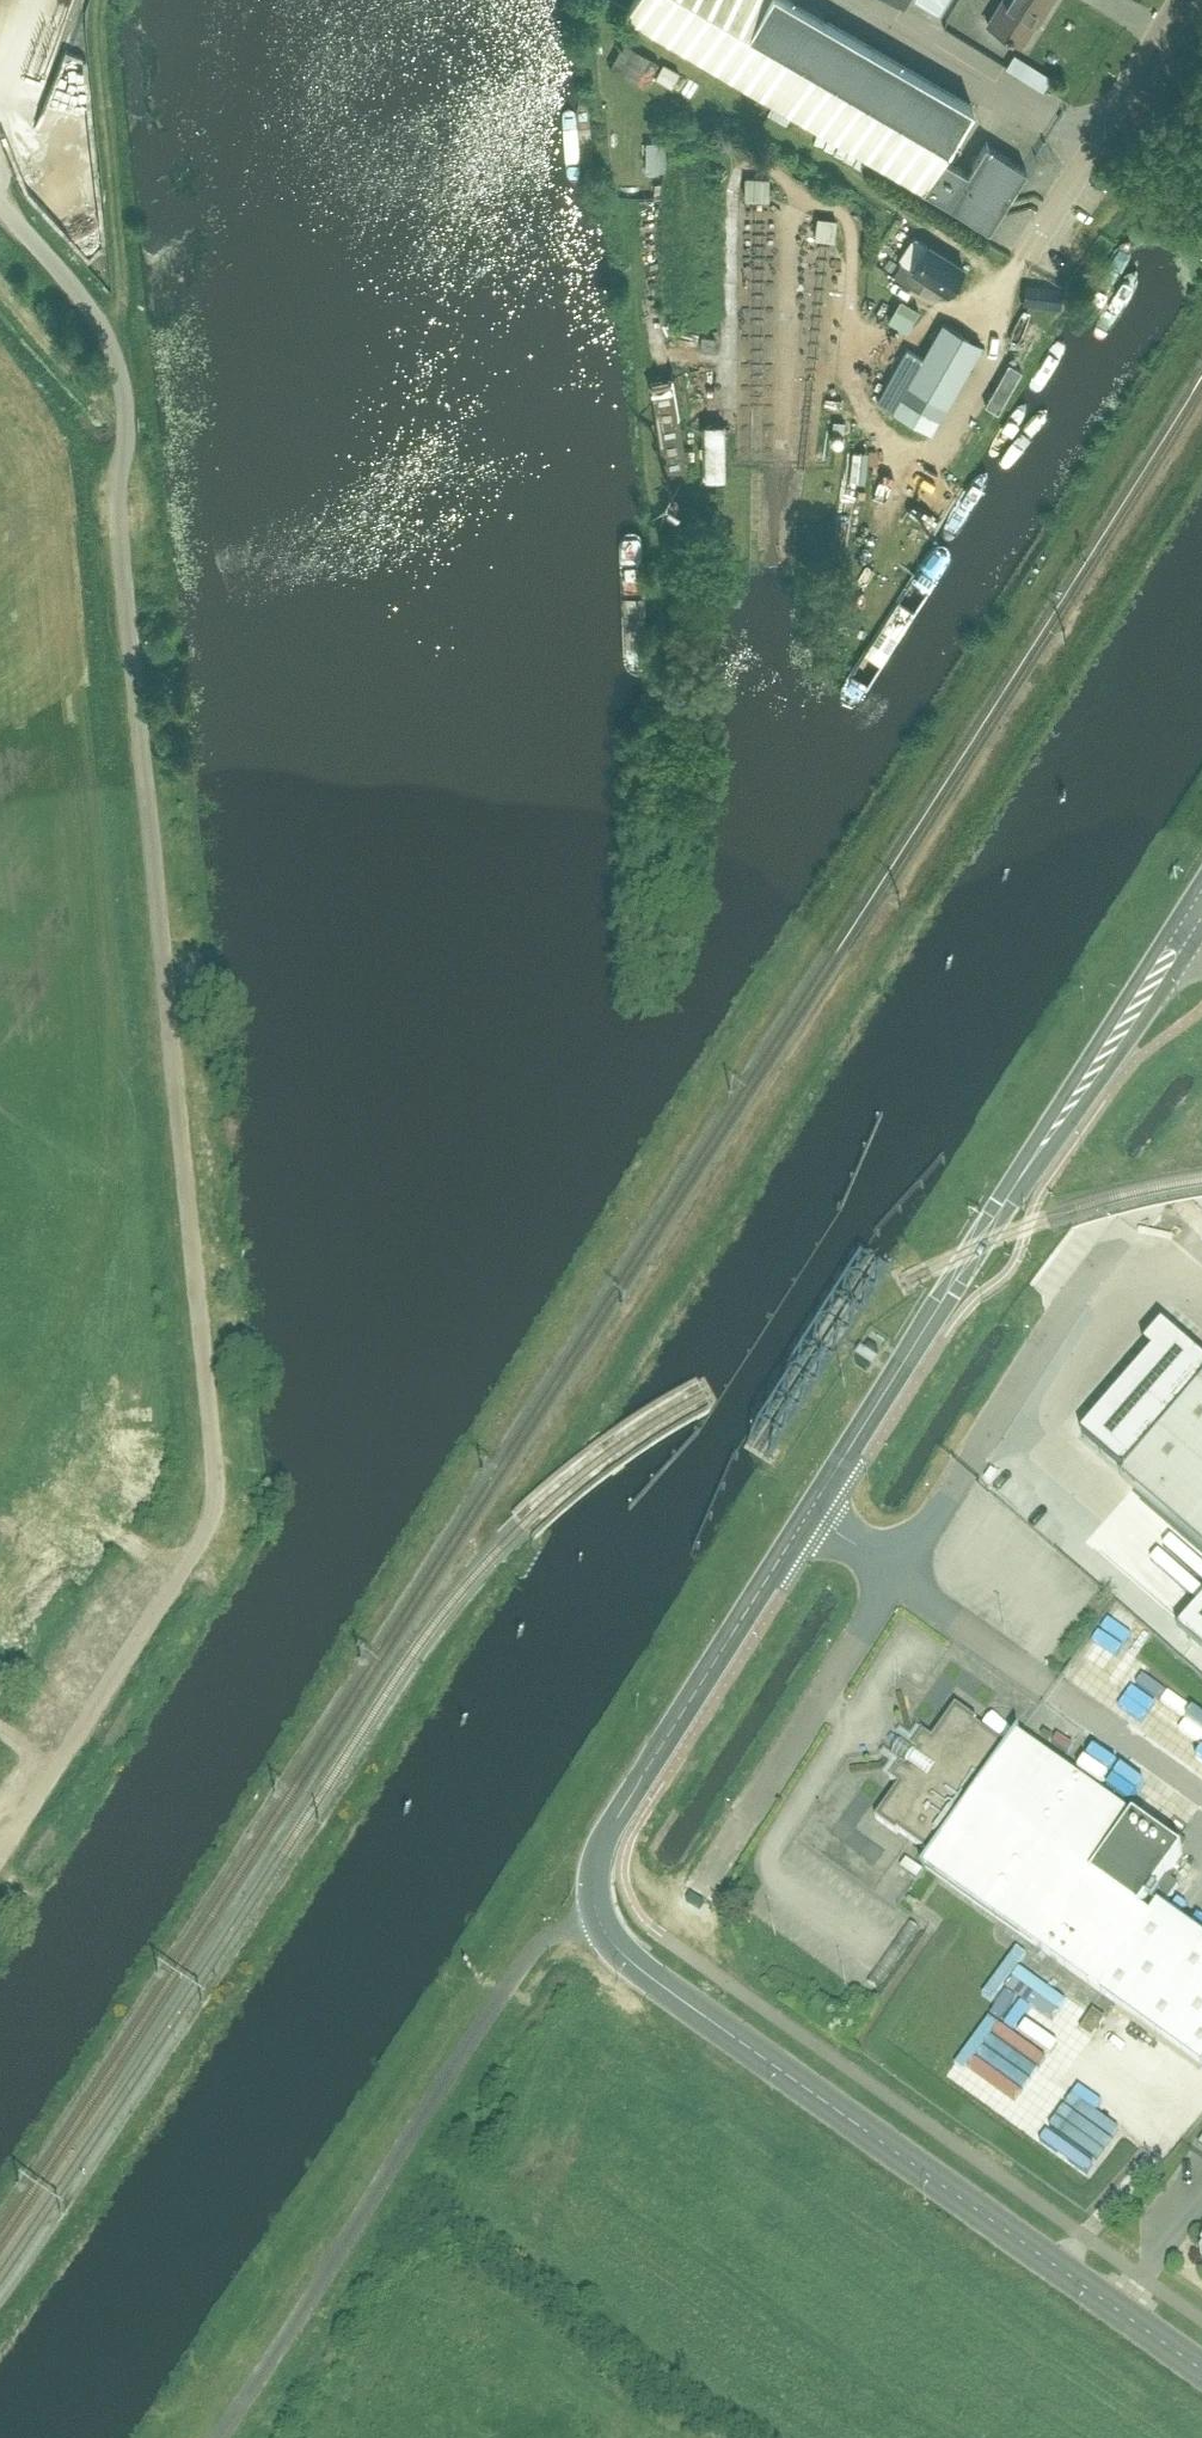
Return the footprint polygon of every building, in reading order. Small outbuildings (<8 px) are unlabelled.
[(620,15),(944,203),(985,229),(1023,169),(983,143),(963,173),(942,159),(948,149),(946,148),(970,106),(787,0),(629,0),(620,15)] [(984,24),(1019,45),(1038,14),(1039,15),(1049,0),(999,0),(984,24)] [(66,49),(46,130),(84,139),(104,58),(66,49)] [(1047,90),(1056,76),(1020,51),(1010,65),(1047,90)] [(679,85),(685,70),(668,63),(661,78),(679,85)] [(772,198),(774,178),(752,175),(750,195),(772,198)] [(821,216),(820,234),(841,236),(842,217),(821,216)] [(963,268),(926,245),(912,269),(901,263),(893,277),(918,293),(926,280),(948,293),(963,268)] [(1061,287),(1024,284),(1022,302),(1059,306),(1061,287)] [(918,307),(900,296),(888,317),(906,327),(918,307)] [(982,344),(944,323),(895,410),(933,431),(982,344)] [(866,397),(892,407),(899,392),(873,381),(866,397)] [(710,476),(729,476),(729,422),(710,422),(710,476)] [(1083,1439),(1124,1475),(1121,1480),(1201,1550),(1201,1366),(1162,1332),(1146,1350),(1154,1357),(1083,1439)] [(1177,1634),(1201,1655),(1201,1605),(1177,1634)] [(12,1679),(0,1670),(0,1697),(12,1679)] [(876,1822),(897,1837),(899,1835),(932,1859),(925,1870),(1102,1996),(1136,2021),(1201,2068),(1201,1944),(1149,1906),(1183,1858),(1136,1824),(1089,1790),(1066,1773),(1018,1739),(1009,1751),(976,1727),(977,1724),(956,1710),(933,1743),(923,1736),(912,1752),(917,1755),(906,1770),(901,1767),(890,1783),(899,1789),(876,1822)] [(1094,2014),(1080,2032),(1092,2041),(1105,2022),(1094,2014)]
